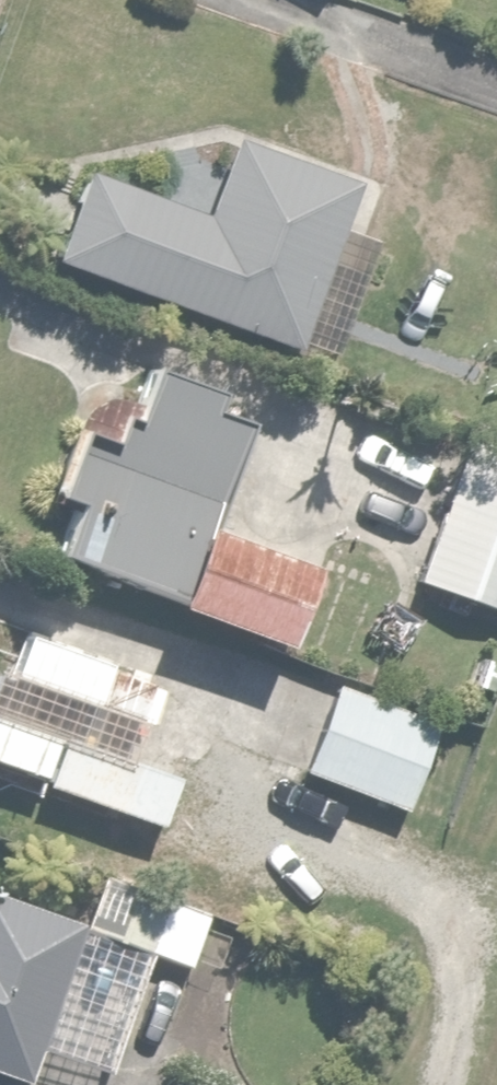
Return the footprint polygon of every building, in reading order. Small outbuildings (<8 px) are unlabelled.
[(208,214),(83,172),(49,270),(332,367),(345,327),(351,329),(379,246),(371,243),(391,186),(236,133),(208,214)] [(50,558),(56,561),(146,596),(167,539),(187,547),(238,416),(220,409),(227,391),(152,362),(134,408),(93,392),(51,502),(69,509),(50,558)] [(399,434),(388,479),(441,492),(452,446),(399,434)] [(473,438),(416,582),(496,614),(496,448),(473,438)] [(165,624),(273,661),(283,632),(302,638),(324,576),(313,572),(196,532),(165,624)] [(113,841),(174,682),(0,616),(0,798),(113,841)] [(332,680),(296,774),(407,817),(443,723),(332,680)] [(7,1084),(29,1084),(40,1056),(100,1079),(147,956),(192,972),(213,918),(103,877),(85,923),(0,890),(0,1082),(7,1084)]
